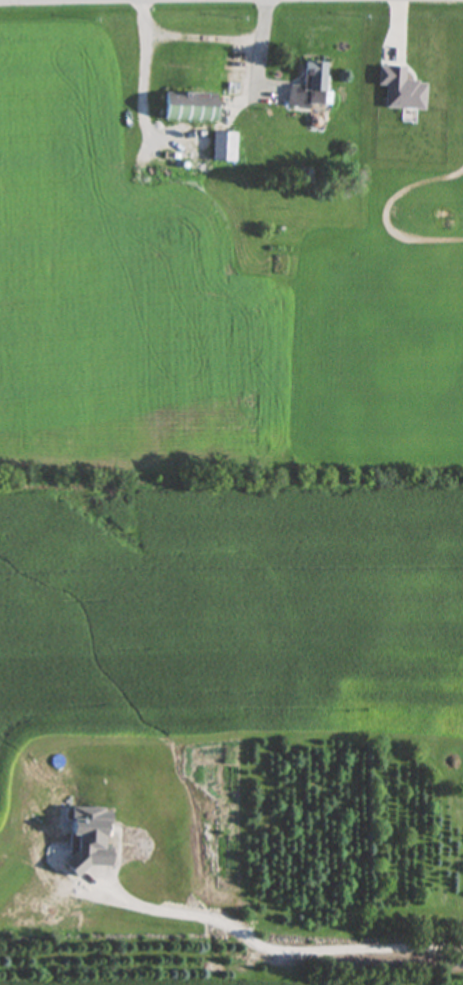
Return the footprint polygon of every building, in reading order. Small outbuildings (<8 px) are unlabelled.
[(324,106),(324,62),(302,61),(302,86),(288,86),(287,106),(324,106)] [(215,122),(215,93),(162,93),(162,121),(215,122)] [(212,162),(235,162),(235,133),(212,133),(212,162)]
